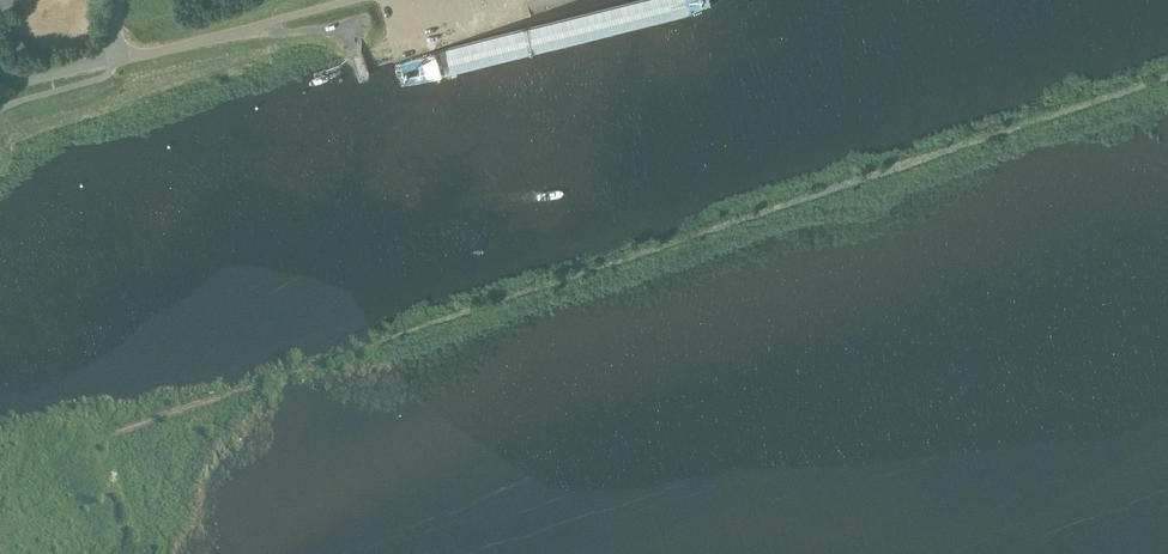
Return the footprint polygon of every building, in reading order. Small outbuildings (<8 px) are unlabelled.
[(17,54),(27,51),(23,39),(13,42),(17,54)]
